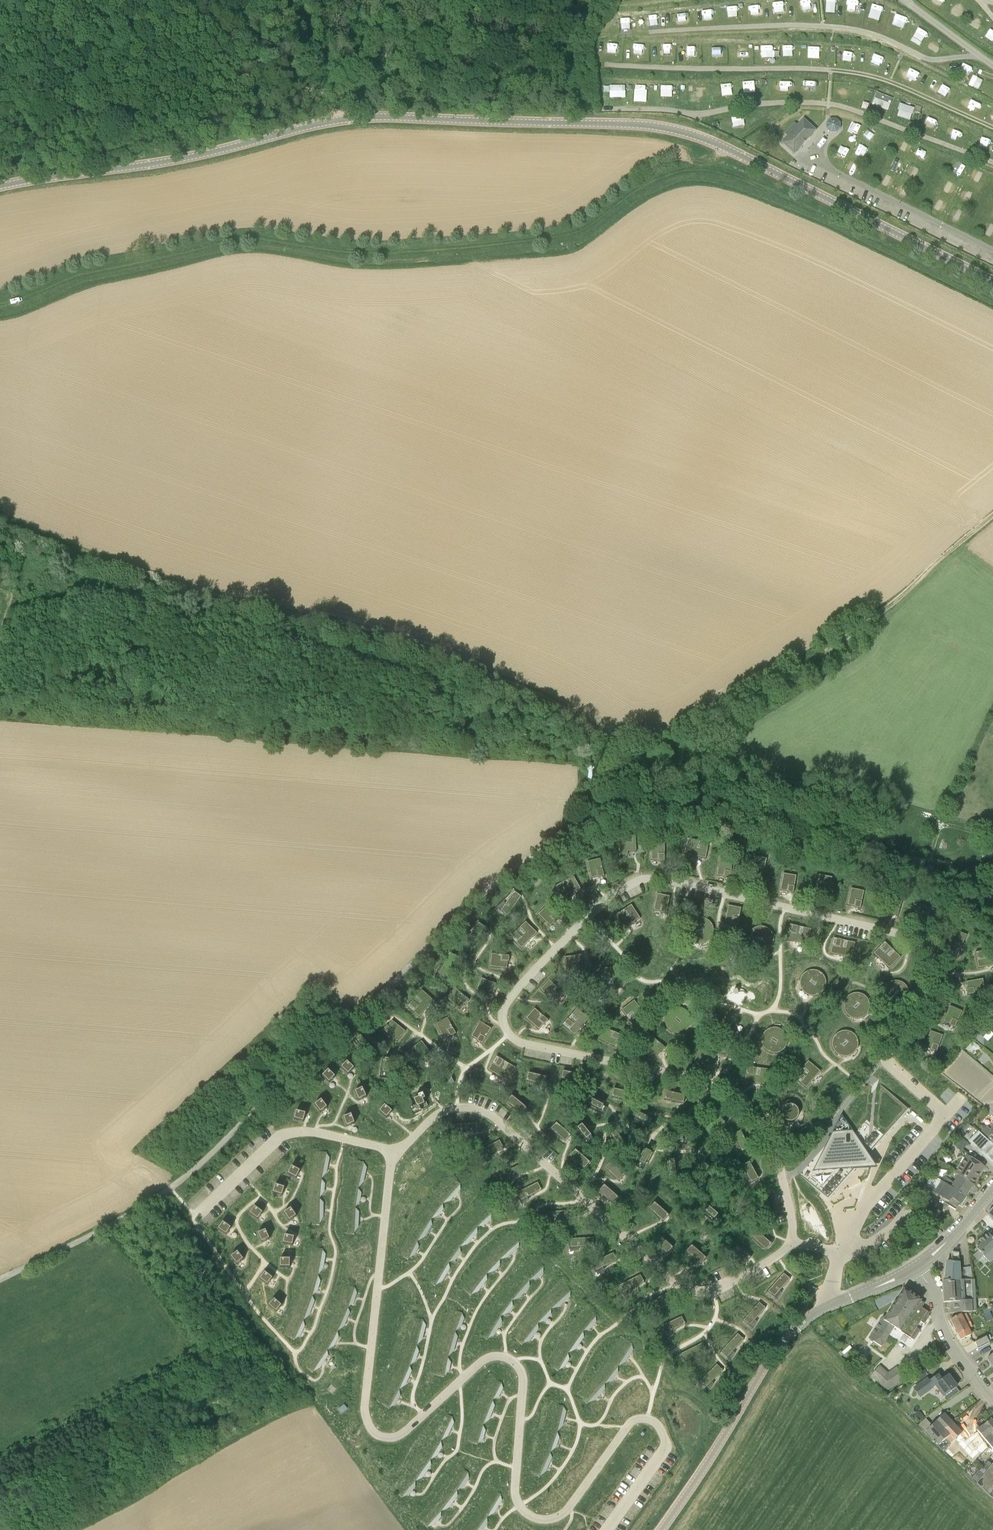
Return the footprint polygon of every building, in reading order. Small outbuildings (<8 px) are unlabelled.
[(804,14),(815,13),(814,0),(804,0),(804,14)] [(839,8),(838,0),(826,0),(827,10),(839,8)] [(848,11),(860,10),(860,0),(848,0),(848,11)] [(939,10),(944,0),(932,0),(929,5),(939,10)] [(786,2),(778,2),(778,13),(786,13),(786,2)] [(880,21),(884,6),(873,2),(869,17),(880,21)] [(957,2),(952,11),(962,16),(967,6),(957,2)] [(764,4),(753,4),(753,14),(765,14),(764,4)] [(903,34),(909,17),(897,12),(891,30),(903,34)] [(976,33),(983,19),(976,15),(969,29),(976,33)] [(918,27),(912,42),(922,47),(928,31),(918,27)] [(935,38),(929,45),(937,52),(943,44),(935,38)] [(774,57),(774,44),(762,44),(763,58),(774,57)] [(794,44),(784,45),(785,60),(795,60),(794,44)] [(821,59),(821,46),(809,46),(809,58),(821,59)] [(853,64),(855,51),(848,49),(845,62),(853,64)] [(876,54),(872,65),(883,68),(886,57),(876,54)] [(960,75),(969,77),(972,67),(963,65),(960,75)] [(913,79),(923,83),(927,74),(918,70),(913,79)] [(981,90),(984,79),(973,76),(970,88),(981,90)] [(802,79),(802,94),(811,94),(811,79),(802,79)] [(744,80),(744,93),(756,93),(757,80),(744,80)] [(850,95),(852,84),(844,83),(842,94),(850,95)] [(944,85),(941,94),(950,97),(953,88),(944,85)] [(889,111),(895,97),(878,90),(873,104),(889,111)] [(965,94),(961,104),(969,107),(973,97),(965,94)] [(897,116),(911,120),(915,106),(901,102),(897,116)] [(928,113),(925,121),(931,123),(934,115),(928,113)] [(798,125),(795,122),(785,133),(788,136),(781,143),(794,154),(817,130),(804,118),(798,125)] [(829,127),(832,130),(837,130),(840,127),(840,122),(837,119),(832,119),(829,123),(829,127)] [(845,130),(853,133),(857,125),(849,122),(845,130)] [(947,133),(955,135),(958,125),(950,122),(947,133)] [(864,137),(873,139),(875,132),(866,129),(864,137)] [(980,136),(978,144),(985,146),(988,139),(980,136)] [(859,143),(855,154),(863,157),(868,146),(859,143)] [(928,160),(932,151),(920,146),(916,155),(928,160)] [(897,157),(893,166),(901,170),(906,161),(897,157)] [(851,162),(848,168),(855,172),(858,165),(851,162)] [(907,175),(916,179),(920,169),(911,165),(907,175)] [(885,175),(883,182),(893,185),(896,178),(885,175)] [(900,183),(900,192),(911,193),(911,183),(900,183)] [(958,222),(963,210),(955,207),(950,218),(958,222)] [(620,838),(620,853),(636,853),(636,837),(620,838)] [(687,838),(684,854),(705,859),(709,843),(687,838)] [(652,843),(651,861),(665,861),(666,843),(652,843)] [(755,852),(751,869),(766,872),(769,855),(755,852)] [(722,855),(718,872),(732,875),(735,858),(722,855)] [(600,860),(587,863),(591,880),(604,877),(600,860)] [(785,870),(781,887),(796,890),(799,872),(785,870)] [(821,871),(817,889),(831,891),(835,874),(821,871)] [(573,874),(553,885),(561,900),(581,889),(573,874)] [(850,889),(846,906),(861,910),(864,892),(850,889)] [(509,895),(494,911),(506,919),(521,897),(514,892),(510,896),(509,895)] [(657,894),(653,911),(667,914),(671,897),(657,894)] [(730,901),(726,918),(739,921),(743,905),(730,901)] [(547,903),(538,913),(549,925),(559,915),(547,903)] [(631,905),(613,917),(621,931),(640,918),(631,905)] [(688,925),(687,927),(688,929),(688,931),(689,933),(690,935),(691,936),(692,937),(694,939),(695,940),(697,940),(699,941),(701,941),(703,941),(705,940),(707,940),(708,939),(710,938),(711,936),(713,935),(713,933),(714,931),(715,929),(715,927),(715,925),(714,923),(714,922),(713,920),(711,918),(710,917),(708,916),(707,915),(705,914),(703,914),(701,913),(699,914),(697,914),(695,915),(694,916),(692,917),(691,918),(690,920),(689,921),(688,923),(688,925)] [(526,920),(511,936),(523,947),(538,931),(526,920)] [(791,921),(787,938),(809,943),(814,926),(791,921)] [(749,933),(748,935),(749,937),(749,939),(750,941),(751,943),(752,944),(753,946),(755,947),(756,948),(758,949),(760,949),(762,949),(764,949),(766,949),(768,948),(769,947),(771,946),(772,944),(774,943),(774,941),(775,939),(776,937),(776,936),(776,933),(775,932),(775,930),(774,928),(772,926),(771,925),(770,924),(768,923),(766,922),(764,922),(762,922),(760,922),(758,922),(756,923),(755,924),(753,925),(752,926),(751,928),(750,930),(749,932),(749,933)] [(955,928),(948,944),(960,950),(967,934),(955,928)] [(836,934),(831,951),(854,956),(858,939),(836,934)] [(886,939),(874,951),(891,967),(903,955),(886,939)] [(978,949),(980,966),(992,964),(992,947),(978,949)] [(491,949),(490,963),(507,964),(508,950),(491,949)] [(582,950),(565,953),(566,967),(584,964),(582,950)] [(597,974),(597,976),(597,978),(597,980),(598,982),(599,983),(600,985),(601,986),(603,987),(605,988),(606,989),(608,990),(610,990),(612,990),(614,989),(616,988),(618,988),(619,986),(621,985),(622,983),(623,982),(623,980),(624,978),(624,976),(624,974),(623,972),(623,970),(622,969),(621,967),(619,966),(618,964),(616,963),(614,963),(612,962),(610,962),(608,962),(606,963),(605,963),(603,964),(601,966),(600,967),(599,969),(598,970),(597,972),(597,974)] [(801,978),(801,980),(801,982),(801,984),(802,986),(803,988),(804,989),(805,991),(807,992),(809,993),(810,994),(812,994),(814,994),(816,994),(818,994),(820,993),(822,992),(823,991),(825,989),(826,988),(827,986),(827,984),(828,982),(828,980),(828,978),(827,977),(827,975),(826,973),(825,971),(823,970),(822,969),(820,968),(818,967),(816,967),(814,967),(812,967),(810,967),(809,968),(807,969),(805,970),(804,971),(803,973),(802,975),(801,976),(801,978)] [(482,973),(477,986),(493,992),(498,979),(482,973)] [(549,974),(539,985),(552,996),(562,986),(549,974)] [(986,977),(968,979),(970,993),(987,991),(986,977)] [(883,989),(883,991),(883,993),(884,995),(885,997),(886,999),(887,1000),(888,1002),(890,1003),(891,1004),(893,1004),(895,1005),(897,1005),(899,1005),(901,1004),(903,1004),(904,1003),(906,1002),(907,1000),(909,999),(909,997),(910,995),(911,993),(911,991),(911,989),(910,987),(910,986),(909,984),(907,982),(906,981),(904,980),(903,979),(901,978),(899,978),(897,978),(895,978),(893,978),(891,979),(890,980),(888,981),(887,982),(885,984),(885,986),(884,987),(883,989)] [(455,984),(447,994),(459,1006),(469,995),(455,984)] [(845,1001),(844,1003),(844,1005),(845,1007),(846,1009),(847,1011),(848,1012),(849,1014),(851,1015),(852,1016),(854,1016),(856,1017),(858,1017),(860,1017),(862,1016),(864,1016),(865,1015),(867,1014),(868,1012),(870,1011),(870,1009),(871,1007),(872,1005),(872,1003),(872,1001),(871,999),(871,998),(870,996),(868,994),(867,993),(865,992),(864,991),(862,990),(860,990),(858,990),(856,990),(854,990),(852,991),(851,992),(849,993),(848,994),(847,996),(846,998),(845,999),(845,1001)] [(635,997),(621,1007),(634,1026),(648,1015),(635,997)] [(951,1003),(944,1019),(957,1025),(964,1009),(951,1003)] [(535,1004),(526,1014),(539,1026),(548,1015),(535,1004)] [(577,1004),(561,1021),(574,1033),(590,1016),(577,1004)] [(665,1016),(665,1018),(665,1020),(665,1022),(666,1024),(667,1025),(668,1027),(669,1028),(671,1029),(673,1030),(675,1031),(676,1031),(678,1032),(680,1031),(682,1031),(684,1030),(686,1029),(687,1028),(689,1027),(690,1025),(691,1024),(692,1022),(692,1020),(692,1018),(692,1016),(692,1014),(691,1012),(690,1010),(689,1009),(687,1008),(686,1006),(684,1005),(682,1005),(680,1004),(679,1004),(677,1004),(675,1005),(673,1005),(671,1006),(669,1008),(668,1009),(667,1010),(666,1012),(665,1014),(665,1016)] [(728,1013),(713,1023),(726,1042),(740,1032),(728,1013)] [(447,1014),(435,1021),(444,1036),(456,1029),(447,1014)] [(391,1015),(383,1026),(396,1037),(405,1026),(391,1015)] [(481,1019),(471,1033),(483,1040),(492,1026),(481,1019)] [(605,1023),(599,1035),(614,1044),(620,1032),(605,1023)] [(977,1033),(983,1037),(990,1030),(984,1025),(977,1033)] [(764,1039),(764,1041),(764,1043),(765,1045),(766,1047),(766,1048),(768,1050),(769,1051),(771,1053),(772,1053),(774,1054),(776,1055),(778,1055),(780,1055),(782,1054),(784,1053),(785,1053),(787,1051),(788,1050),(789,1048),(790,1047),(791,1045),(792,1043),(792,1041),(792,1039),(791,1037),(790,1035),(789,1034),(788,1032),(787,1031),(785,1030),(784,1029),(782,1028),(780,1027),(778,1027),(776,1027),(774,1028),(772,1029),(771,1029),(769,1031),(768,1032),(766,1034),(765,1035),(765,1037),(764,1039)] [(832,1041),(832,1043),(832,1044),(832,1046),(833,1048),(834,1050),(835,1051),(836,1053),(838,1054),(840,1055),(841,1056),(843,1056),(845,1056),(847,1056),(849,1056),(851,1055),(853,1054),(854,1053),(856,1051),(857,1050),(858,1048),(858,1046),(859,1044),(859,1043),(859,1041),(859,1039),(858,1037),(857,1035),(856,1034),(854,1032),(853,1031),(851,1030),(849,1029),(847,1029),(845,1029),(844,1029),(842,1029),(840,1030),(838,1031),(836,1032),(835,1034),(834,1035),(833,1037),(832,1039),(832,1041)] [(932,1029),(925,1045),(939,1050),(945,1034),(932,1029)] [(358,1031),(352,1037),(364,1051),(371,1045),(365,1039),(368,1036),(362,1030),(359,1032),(358,1031)] [(653,1032),(644,1043),(656,1054),(665,1043),(653,1032)] [(973,1049),(974,1051),(977,1046),(976,1045),(972,1042),(969,1046),(973,1049)] [(700,1045),(694,1058),(710,1065),(716,1052),(700,1045)] [(497,1051),(488,1066),(507,1077),(516,1063),(497,1051)] [(381,1055),(378,1074),(387,1075),(388,1067),(392,1067),(393,1059),(390,1058),(390,1056),(381,1055)] [(347,1056),(341,1062),(348,1069),(354,1063),(347,1056)] [(809,1059),(794,1076),(806,1087),(821,1070),(809,1059)] [(747,1063),(745,1080),(767,1084),(770,1067),(747,1063)] [(327,1065),(320,1072),(328,1079),(334,1073),(327,1065)] [(562,1067),(560,1076),(580,1081),(582,1071),(562,1067)] [(529,1068),(527,1077),(546,1082),(549,1073),(529,1068)] [(828,1141),(799,1172),(829,1199),(846,1169),(878,1167),(869,1152),(910,1108),(881,1082),(847,1120),(842,1113),(828,1141)] [(361,1083),(353,1087),(357,1097),(366,1093),(361,1083)] [(613,1086),(611,1095),(631,1099),(633,1090),(613,1086)] [(412,1087),(411,1092),(413,1093),(411,1098),(417,1101),(415,1107),(423,1109),(425,1100),(420,1099),(422,1093),(417,1091),(418,1089),(412,1087)] [(666,1089),(664,1098),(684,1102),(686,1093),(666,1089)] [(510,1091),(504,1098),(519,1111),(525,1104),(510,1091)] [(589,1095),(585,1103),(603,1112),(607,1104),(599,1100),(600,1096),(592,1093),(591,1096),(589,1095)] [(320,1095),(313,1101),(319,1109),(326,1103),(320,1095)] [(771,1111),(771,1113),(771,1115),(771,1117),(772,1119),(773,1121),(774,1122),(775,1124),(777,1125),(778,1126),(779,1127),(781,1129),(782,1130),(784,1130),(786,1131),(788,1131),(790,1131),(792,1130),(794,1130),(795,1129),(797,1127),(798,1126),(799,1124),(800,1123),(801,1121),(802,1119),(802,1117),(802,1115),(801,1113),(800,1111),(799,1110),(798,1108),(797,1107),(796,1106),(795,1104),(793,1103),(792,1102),(790,1101),(788,1100),(786,1100),(784,1100),(782,1100),(781,1100),(779,1101),(777,1102),(775,1103),(774,1104),(773,1106),(772,1108),(771,1110),(771,1111)] [(383,1101),(377,1108),(385,1115),(391,1107),(383,1101)] [(294,1108),(291,1117),(301,1120),(304,1111),(294,1108)] [(638,1110),(634,1119),(651,1128),(656,1119),(648,1115),(650,1113),(642,1108),(640,1111),(638,1110)] [(350,1110),(341,1113),(345,1123),(354,1120),(350,1110)] [(721,1114),(704,1125),(709,1133),(726,1122),(721,1114)] [(482,1118),(455,1119),(456,1133),(477,1130),(476,1128),(482,1127),(482,1118)] [(554,1119),(548,1126),(564,1139),(570,1132),(554,1119)] [(581,1121),(574,1127),(586,1142),(594,1137),(589,1130),(591,1128),(586,1120),(582,1123),(581,1121)] [(958,1132),(962,1136),(971,1126),(967,1123),(958,1132)] [(990,1129),(986,1126),(979,1133),(978,1132),(977,1132),(990,1143),(992,1146),(992,1126),(990,1129)] [(615,1129),(607,1134),(620,1150),(627,1144),(621,1137),(624,1135),(618,1128),(616,1130),(615,1129)] [(669,1131),(667,1140),(686,1144),(688,1134),(679,1133),(680,1129),(671,1128),(670,1131),(669,1131)] [(741,1128),(733,1132),(742,1150),(750,1146),(741,1128)] [(990,1143),(977,1132),(969,1141),(992,1164),(992,1146),(990,1143)] [(958,1137),(952,1144),(960,1152),(967,1145),(958,1137)] [(510,1138),(483,1139),(483,1153),(504,1150),(504,1148),(510,1147),(510,1138)] [(642,1145),(634,1163),(642,1167),(646,1158),(649,1160),(653,1152),(649,1150),(650,1148),(642,1145)] [(573,1146),(567,1153),(583,1166),(589,1159),(573,1146)] [(313,1147),(308,1173),(319,1175),(324,1169),(327,1154),(324,1149),(313,1147)] [(983,1167),(975,1162),(966,1156),(955,1173),(958,1175),(973,1184),(983,1167)] [(674,1157),(665,1158),(667,1178),(677,1177),(676,1168),(679,1168),(678,1159),(674,1159),(674,1157)] [(609,1158),(603,1165),(618,1178),(625,1171),(609,1158)] [(749,1159),(741,1163),(750,1181),(759,1177),(749,1159)] [(703,1166),(697,1173),(712,1186),(718,1179),(712,1173),(714,1170),(707,1164),(705,1167),(703,1166)] [(292,1168),(288,1176),(297,1181),(301,1172),(292,1168)] [(308,1173),(306,1194),(317,1194),(322,1188),(323,1180),(319,1175),(308,1173)] [(974,1185),(973,1184),(958,1175),(954,1182),(945,1176),(941,1181),(966,1197),(974,1185)] [(537,1180),(513,1190),(518,1204),(537,1193),(536,1192),(541,1188),(537,1180)] [(603,1181),(597,1188),(613,1201),(619,1194),(603,1181)] [(967,1197),(966,1197),(941,1181),(934,1192),(949,1201),(947,1204),(945,1202),(944,1203),(949,1206),(955,1210),(960,1203),(962,1205),(967,1197)] [(277,1188),(273,1197),(283,1200),(286,1191),(277,1188)] [(317,1194),(306,1194),(306,1220),(316,1221),(321,1214),(321,1198),(317,1194)] [(767,1196),(758,1199),(764,1218),(773,1216),(767,1196)] [(654,1200),(648,1207),(663,1220),(669,1214),(654,1200)] [(706,1204),(700,1210),(715,1223),(722,1216),(715,1210),(717,1208),(710,1202),(708,1205),(706,1204)] [(944,1213),(949,1206),(944,1203),(939,1210),(944,1213)] [(575,1207),(548,1209),(549,1223),(569,1219),(569,1218),(576,1217),(575,1207)] [(255,1208),(250,1215),(258,1221),(263,1214),(255,1208)] [(292,1210),(284,1215),(290,1223),(297,1218),(292,1210)] [(224,1223),(218,1230),(226,1236),(232,1229),(224,1223)] [(757,1229),(751,1236),(766,1250),(772,1243),(757,1229)] [(266,1231),(257,1235),(262,1245),(271,1242),(266,1231)] [(509,1231),(490,1249),(497,1257),(505,1255),(517,1245),(517,1239),(509,1231)] [(658,1232),(652,1239),(667,1252),(673,1245),(658,1232)] [(992,1256),(992,1238),(988,1233),(980,1241),(982,1243),(976,1249),(979,1252),(990,1263),(992,1260),(992,1258),(992,1257),(992,1256)] [(593,1235),(566,1237),(566,1251),(587,1247),(587,1246),(593,1244),(593,1235)] [(285,1236),(284,1245),(293,1247),(295,1238),(285,1236)] [(691,1243),(685,1250),(700,1263),(706,1256),(691,1243)] [(736,1243),(730,1250),(745,1263),(751,1256),(736,1243)] [(308,1244),(304,1270),(316,1272),(320,1268),(323,1250),(319,1245),(308,1244)] [(490,1249),(476,1264),(484,1271),(492,1269),(498,1263),(497,1257),(490,1249)] [(612,1251),(588,1263),(595,1275),(612,1263),(611,1262),(616,1259),(612,1251)] [(238,1252),(230,1258),(237,1266),(244,1260),(238,1252)] [(945,1281),(960,1279),(958,1253),(952,1252),(951,1262),(947,1262),(945,1281)] [(281,1262),(281,1271),(291,1271),(291,1262),(281,1261),(281,1262)] [(304,1270),(299,1289),(311,1293),(314,1291),(318,1277),(316,1272),(304,1270)] [(784,1271),(766,1290),(777,1300),(790,1281),(788,1280),(791,1277),(784,1271)] [(265,1273),(259,1280),(267,1287),(273,1280),(265,1273)] [(640,1273),(616,1285),(622,1297),(640,1285),(639,1284),(644,1281),(640,1273)] [(974,1280),(960,1281),(960,1279),(945,1281),(942,1281),(944,1303),(951,1302),(975,1301),(974,1280)] [(561,1281),(542,1299),(549,1307),(557,1305),(568,1295),(568,1289),(561,1281)] [(299,1289),(289,1313),(300,1317),(306,1312),(312,1296),(311,1293),(299,1289)] [(921,1301),(907,1291),(903,1292),(885,1318),(883,1317),(869,1338),(881,1347),(894,1327),(914,1341),(920,1330),(916,1328),(920,1322),(924,1324),(929,1317),(929,1312),(921,1308),(924,1303),(921,1301)] [(265,1302),(273,1309),(280,1302),(271,1295),(265,1302)] [(758,1300),(741,1320),(751,1329),(764,1310),(763,1310),(765,1306),(758,1300)] [(952,1313),(976,1311),(975,1301),(951,1302),(952,1313)] [(449,1307),(442,1326),(452,1329),(459,1324),(462,1317),(459,1311),(449,1307)] [(585,1307),(572,1324),(581,1330),(588,1327),(594,1321),(594,1315),(585,1307)] [(990,1311),(992,1310),(992,1309),(991,1307),(983,1310),(984,1312),(983,1312),(986,1322),(992,1319),(990,1311)] [(289,1313),(280,1330),(290,1336),(297,1331),(301,1322),(300,1317),(289,1313)] [(960,1340),(971,1335),(968,1330),(969,1329),(969,1328),(973,1326),(966,1313),(962,1315),(961,1314),(950,1320),(960,1340)] [(680,1314),(657,1326),(663,1339),(681,1327),(680,1326),(685,1322),(680,1314)] [(572,1324),(557,1345),(566,1351),(573,1348),(582,1336),(581,1330),(572,1324)] [(442,1326),(434,1351),(445,1355),(451,1349),(455,1334),(452,1329),(442,1326)] [(736,1331),(718,1350),(729,1360),(742,1342),(740,1341),(743,1337),(736,1331)] [(621,1336),(606,1359),(616,1365),(623,1361),(631,1348),(630,1343),(621,1336)] [(978,1349),(987,1344),(990,1343),(987,1336),(975,1342),(978,1349)] [(557,1345),(547,1364),(556,1368),(563,1365),(567,1357),(566,1351),(557,1345)] [(606,1359),(595,1374),(603,1382),(610,1379),(616,1371),(616,1365),(606,1359)] [(715,1362),(696,1381),(706,1391),(720,1373),(719,1372),(722,1369),(715,1362)] [(888,1373),(886,1372),(880,1366),(871,1376),(887,1391),(905,1378),(897,1367),(888,1373)] [(922,1370),(913,1376),(918,1383),(927,1376),(922,1370)] [(595,1374),(577,1393),(585,1401),(592,1399),(603,1388),(603,1382),(595,1374)] [(944,1396),(957,1387),(948,1375),(941,1380),(938,1375),(929,1382),(927,1379),(914,1389),(920,1397),(936,1385),(944,1396)] [(489,1376),(479,1395),(490,1399),(496,1395),(500,1387),(499,1382),(489,1376)] [(479,1395),(469,1419),(480,1423),(486,1418),(492,1404),(490,1399),(479,1395)] [(550,1402),(544,1428),(554,1431),(560,1425),(564,1410),(561,1405),(550,1402)] [(914,1415),(918,1420),(923,1417),(919,1412),(914,1415)] [(943,1430),(952,1422),(944,1413),(930,1426),(929,1425),(930,1424),(925,1419),(918,1426),(923,1431),(934,1443),(934,1442),(934,1443),(945,1432),(943,1430)] [(991,1419),(977,1431),(992,1450),(992,1422),(991,1419)] [(934,1443),(943,1451),(962,1433),(952,1422),(943,1430),(945,1432),(934,1443)] [(979,1437),(967,1446),(975,1455),(986,1447),(979,1437)] [(983,1468),(986,1471),(991,1464),(988,1461),(983,1468)] [(976,1484),(983,1490),(989,1496),(992,1491),(992,1465),(992,1464),(983,1475),(976,1484)] [(971,1478),(976,1484),(983,1475),(977,1470),(971,1478)]
